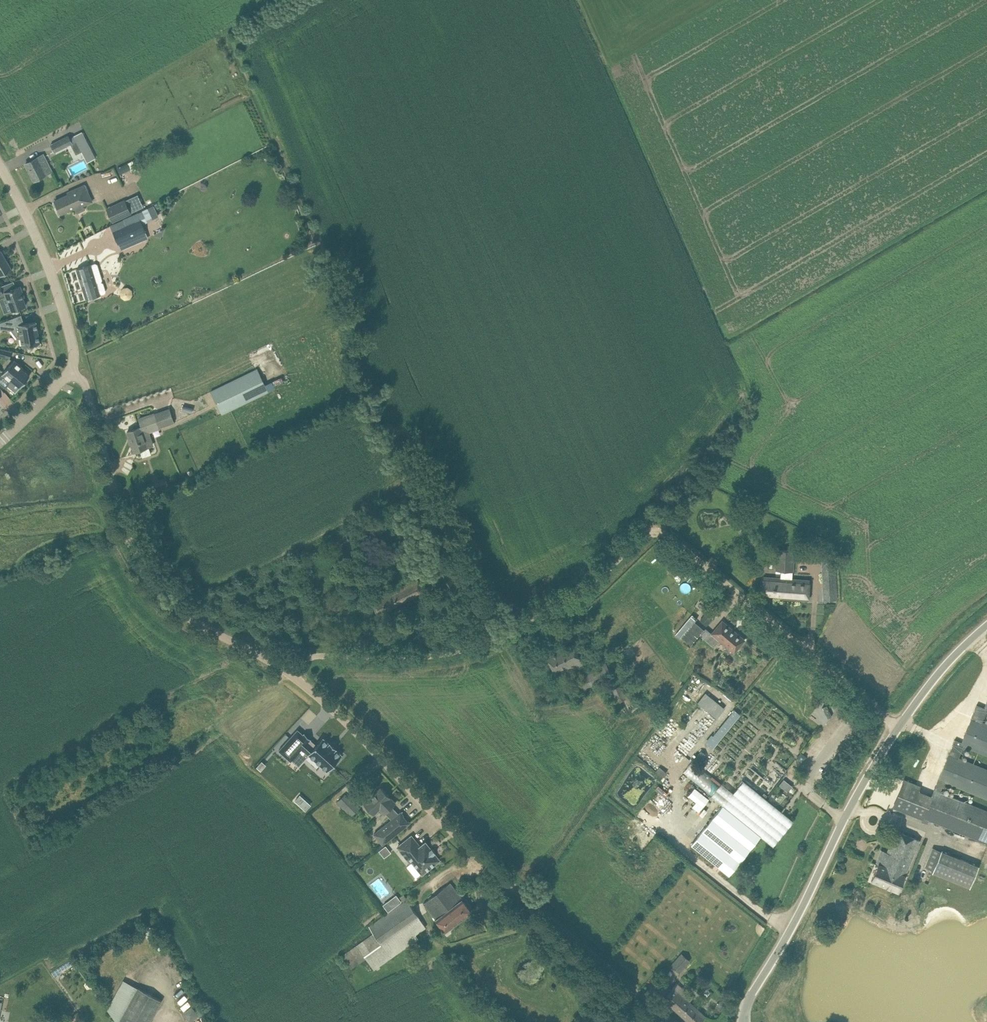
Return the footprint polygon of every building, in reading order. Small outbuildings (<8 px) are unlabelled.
[(104,127),(97,113),(63,130),(71,144),(104,127)] [(87,160),(95,156),(90,145),(81,149),(87,160)] [(43,154),(26,163),(34,180),(51,171),(43,154)] [(129,162),(117,167),(120,174),(132,169),(129,162)] [(69,194),(55,200),(61,213),(82,203),(83,205),(92,201),(84,184),(68,192),(69,194)] [(106,207),(113,222),(132,213),(125,198),(106,207)] [(124,218),(127,225),(113,230),(119,243),(146,232),(141,219),(147,217),(148,220),(157,217),(152,205),(138,211),(138,213),(125,218),(124,218)] [(0,276),(12,269),(1,250),(0,251),(0,276)] [(86,265),(77,268),(86,299),(96,296),(100,295),(100,294),(105,292),(106,291),(104,282),(102,281),(103,279),(98,265),(95,263),(90,264),(86,265)] [(129,300),(134,290),(125,285),(120,295),(129,300)] [(5,292),(12,310),(26,305),(21,293),(23,292),(20,286),(5,292)] [(7,329),(12,329),(17,338),(21,338),(23,346),(27,345),(32,348),(36,343),(40,343),(37,321),(23,323),(19,315),(0,322),(0,327),(1,328),(7,329)] [(10,358),(12,351),(0,347),(0,356),(10,358)] [(11,381),(13,380),(20,387),(30,375),(22,368),(23,367),(14,359),(2,374),(3,374),(0,377),(0,382),(6,387),(11,381)] [(257,370),(211,392),(222,414),(267,391),(257,370)] [(154,444),(150,432),(160,428),(155,413),(139,418),(142,426),(127,431),(134,451),(154,444)] [(397,509),(401,520),(412,515),(408,505),(397,509)] [(390,535),(393,543),(413,535),(410,527),(390,535)] [(335,534),(339,544),(349,539),(344,530),(335,534)] [(763,594),(783,595),(782,598),(808,600),(810,580),(792,578),(794,550),(776,549),(775,569),(780,570),(779,577),(764,576),(763,594)] [(837,599),(835,556),(821,557),(824,600),(837,599)] [(697,618),(692,614),(675,634),(680,638),(682,637),(691,645),(704,629),(695,621),(697,618)] [(704,614),(700,620),(707,626),(711,620),(704,614)] [(712,633),(734,652),(745,640),(722,621),(712,633)] [(583,663),(577,651),(573,642),(560,648),(561,650),(547,657),(555,671),(566,666),(568,671),(583,663)] [(922,821),(928,823),(929,819),(986,843),(986,809),(962,799),(945,792),(941,791),(945,782),(965,790),(986,799),(986,769),(970,762),(959,758),(964,746),(970,749),(971,749),(978,752),(986,756),(986,723),(983,721),(986,711),(986,701),(985,707),(977,704),(962,742),(955,739),(934,791),(932,795),(922,819),(922,821)] [(303,734),(298,729),(279,750),(291,761),(300,751),(306,757),(309,754),(327,771),(336,762),(337,763),(342,758),(340,757),(342,754),(336,749),(337,748),(330,742),(329,743),(323,737),(314,747),(308,741),(311,738),(305,733),(303,734)] [(658,768),(667,758),(648,741),(639,751),(658,768)] [(266,764),(262,761),(257,766),(261,770),(266,764)] [(683,772),(724,805),(733,793),(722,783),(719,786),(691,763),(683,772)] [(667,772),(660,766),(656,771),(662,777),(667,772)] [(768,777),(776,783),(782,776),(774,770),(768,777)] [(904,779),(893,807),(902,811),(909,814),(919,790),(921,786),(904,779)] [(744,780),(733,793),(724,805),(773,845),(793,820),(744,780)] [(693,786),(690,791),(705,803),(709,799),(693,786)] [(364,804),(374,815),(380,809),(385,814),(386,813),(392,819),(374,833),(383,844),(410,822),(401,811),(399,813),(392,806),(396,803),(381,787),(364,804)] [(345,794),(338,802),(351,815),(358,808),(345,794)] [(919,839),(905,833),(896,829),(882,864),(878,863),(871,880),(899,891),(919,839)] [(412,861),(422,873),(440,859),(435,853),(436,852),(432,847),(431,848),(426,841),(420,846),(412,835),(398,846),(411,862),(412,861)] [(387,845),(380,849),(384,856),(391,852),(387,845)] [(942,850),(932,873),(970,888),(979,865),(942,850)] [(472,911),(450,883),(424,902),(445,931),(472,911)] [(388,910),(402,901),(397,894),(384,903),(388,910)] [(426,927),(407,900),(382,917),(369,926),(374,933),(357,944),(374,968),(418,937),(416,934),(426,927)] [(143,931),(150,941),(157,937),(150,926),(143,931)] [(132,959),(138,968),(154,956),(147,947),(132,959)] [(672,965),(680,972),(690,960),(682,953),(672,965)] [(162,1000),(124,979),(108,1009),(116,1021),(150,1021),(162,1000)] [(691,1021),(699,1021),(705,1015),(689,1001),(693,997),(677,983),(671,989),(666,985),(659,993),(691,1021)] [(189,1002),(181,1008),(191,1020),(199,1014),(189,1002)]
